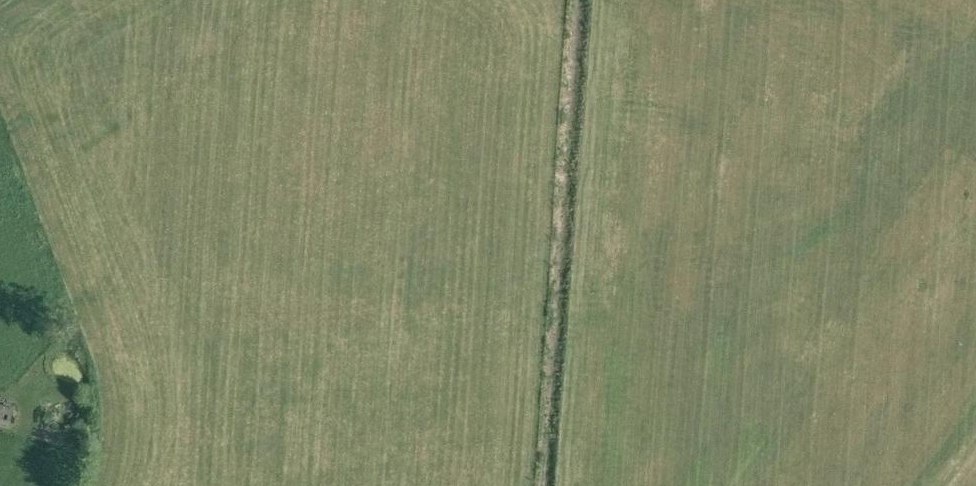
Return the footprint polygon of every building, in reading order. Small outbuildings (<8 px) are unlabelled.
[(0,408),(0,425),(9,428),(14,412),(0,408)]
